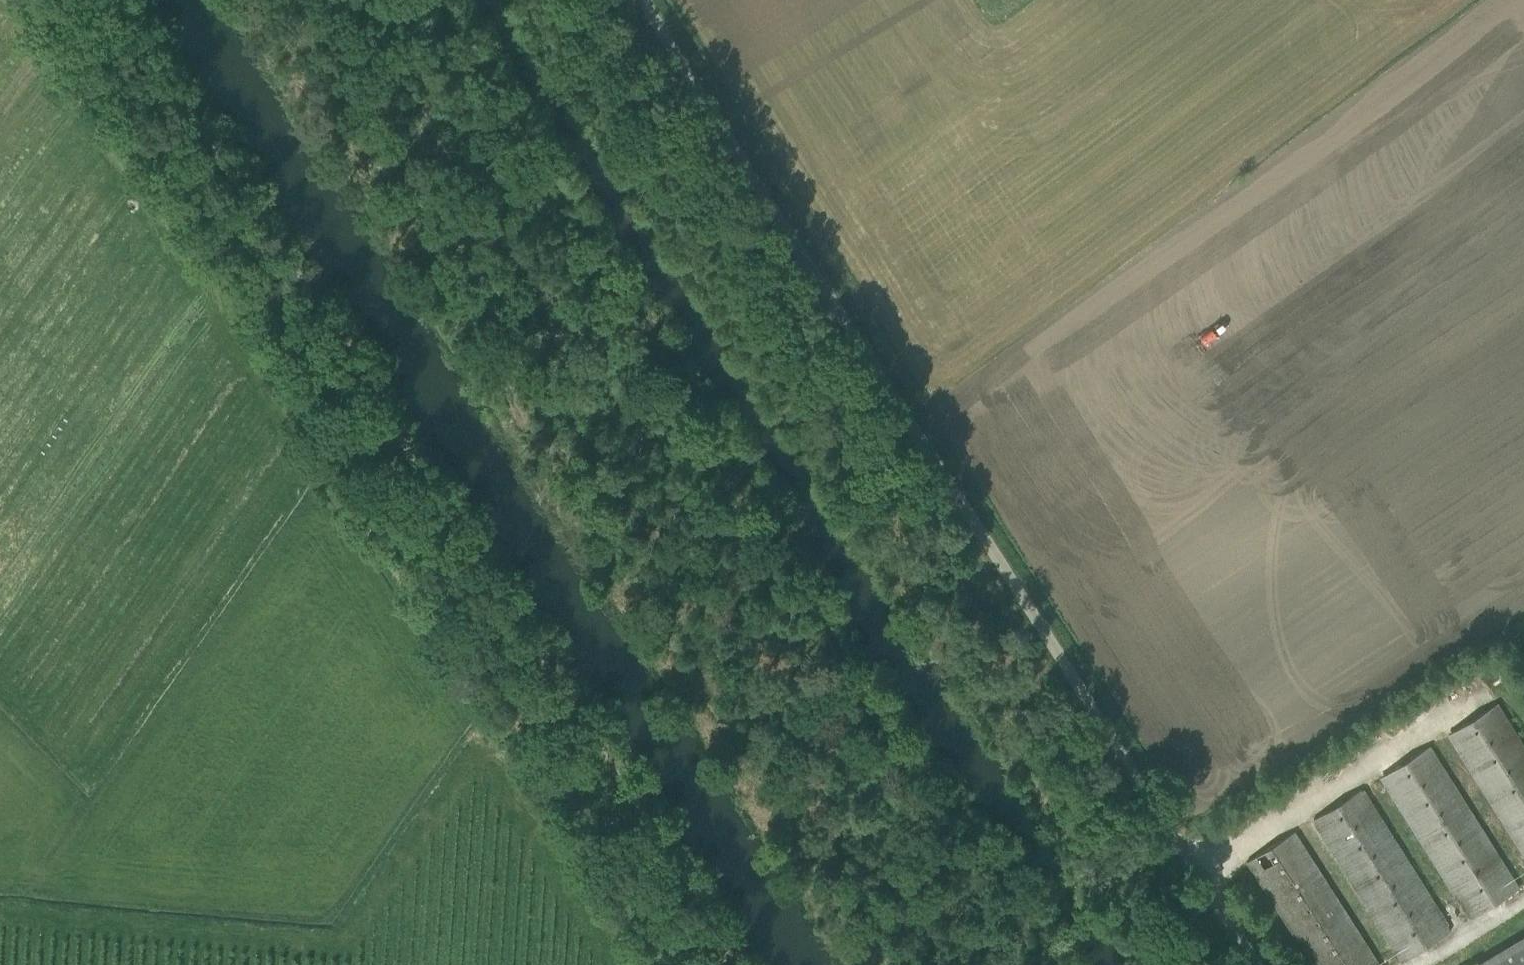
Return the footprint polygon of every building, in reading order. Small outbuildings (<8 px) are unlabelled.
[(1523,852),(1523,747),(1496,703),(1449,733),(1523,852)] [(1429,746),(1382,776),(1471,918),(1518,888),(1429,746)] [(1403,961),(1451,931),(1361,789),(1314,819),(1403,961)] [(1295,831),(1247,861),(1313,964),(1379,964),(1295,831)] [(1481,964),(1523,964),(1523,935),(1479,962),(1481,964)]
